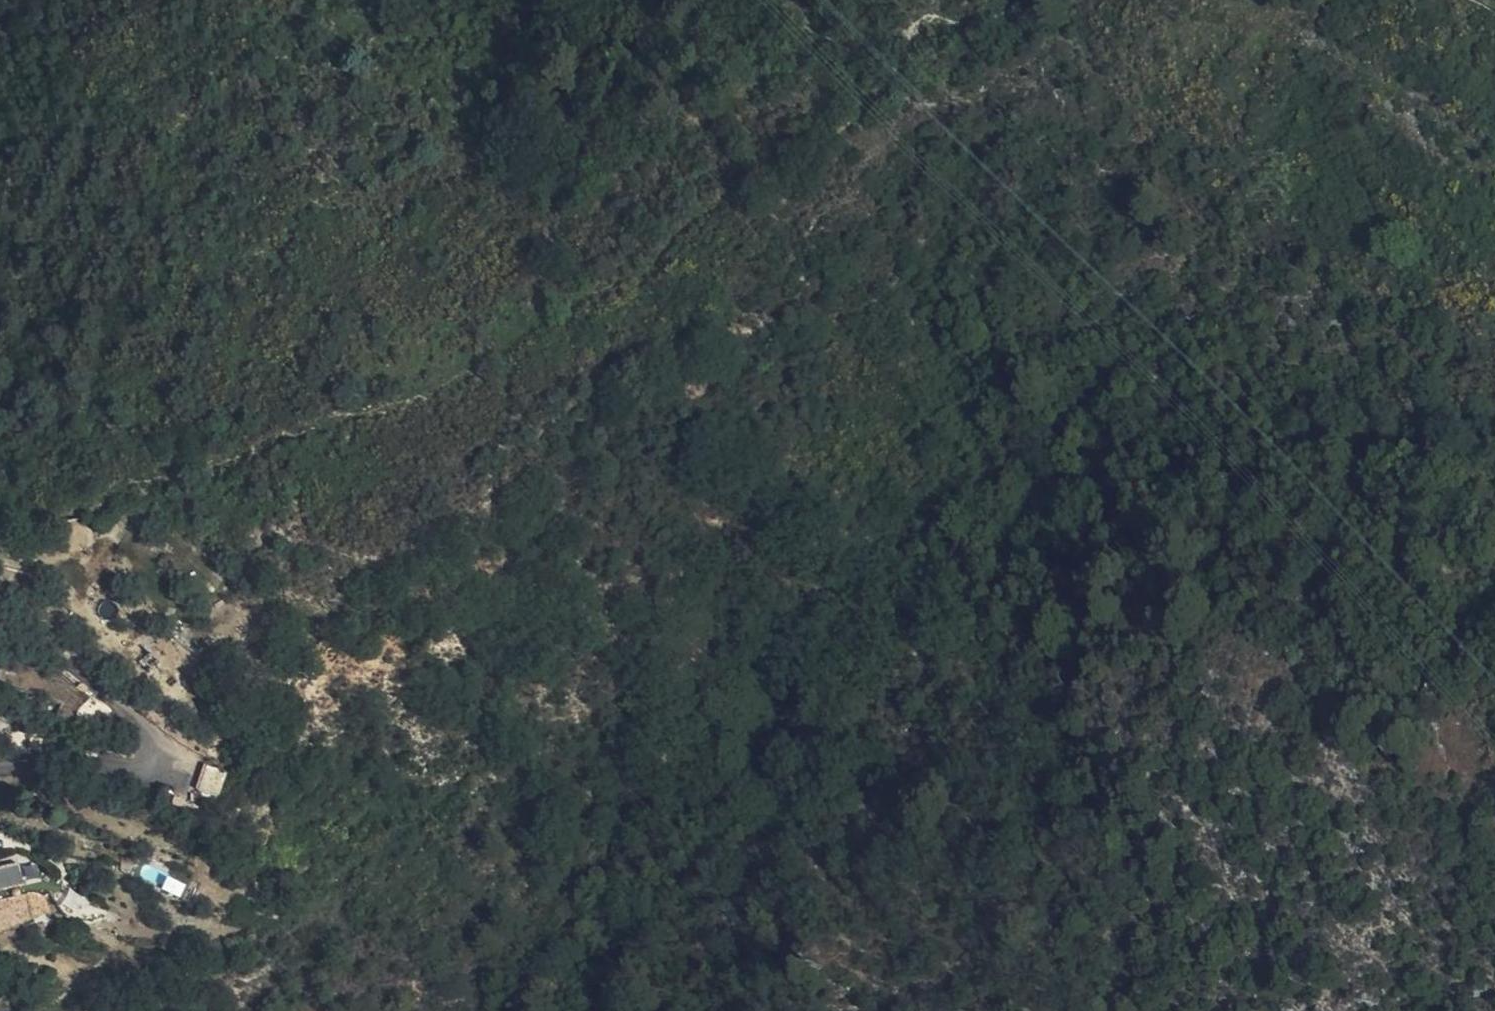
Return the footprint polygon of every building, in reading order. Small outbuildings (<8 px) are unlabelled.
[(218,797),(228,770),(207,762),(198,789),(218,797)] [(30,921),(26,906),(18,899),(0,904),(0,931),(30,921)]
